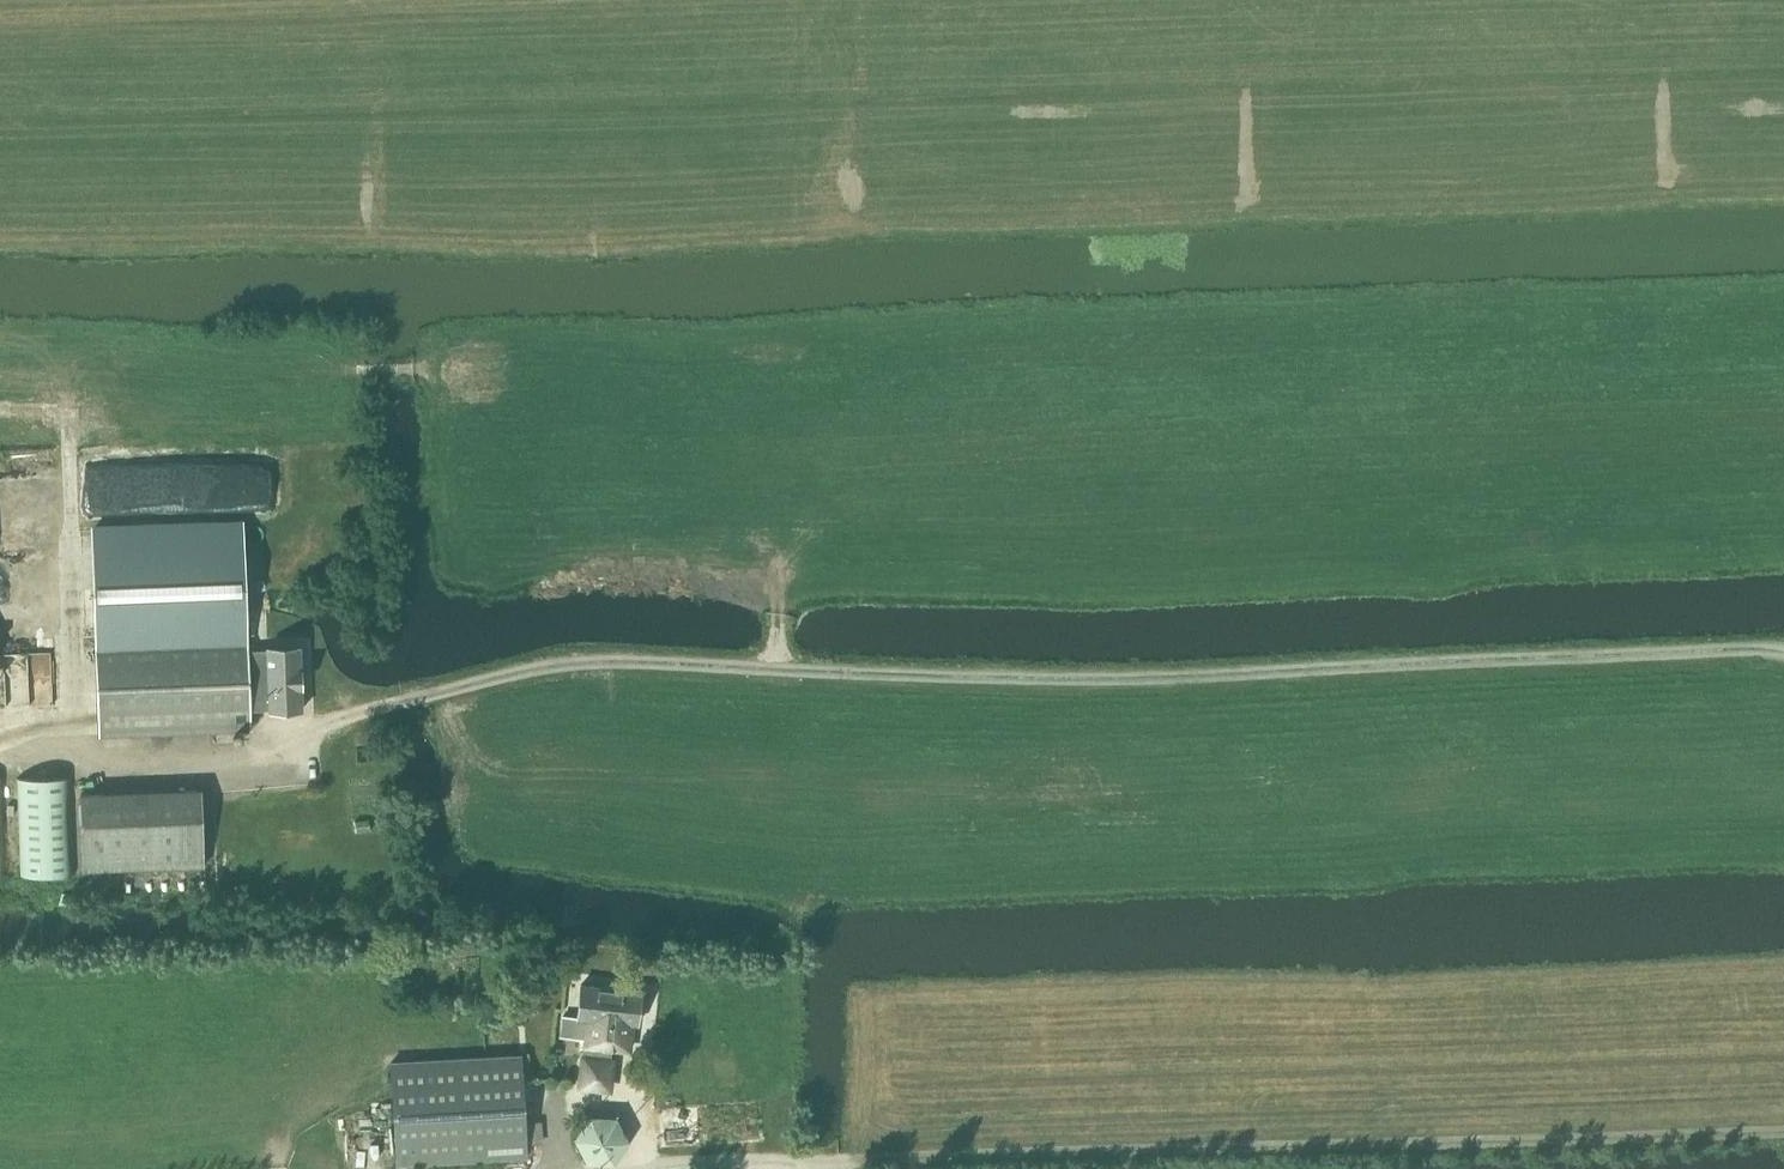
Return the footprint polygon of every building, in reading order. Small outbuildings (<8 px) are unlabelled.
[(243,525),(94,531),(97,637),(101,735),(251,730),(250,710),(270,709),(270,711),(303,709),(301,647),(268,648),(268,649),(248,650),(247,632),(243,525)] [(73,777),(17,779),(20,877),(76,875),(73,777)] [(82,873),(205,869),(202,788),(79,793),(82,873)] [(577,1019),(575,1037),(587,1038),(586,1045),(587,1045),(585,1058),(582,1085),(609,1088),(612,1061),(608,1060),(610,1048),(613,1048),(630,1050),(633,1024),(638,1024),(642,991),(582,984),(578,1017),(577,1017),(577,1018),(577,1019)] [(396,1165),(528,1157),(522,1055),(391,1063),(395,1135),(396,1165)] [(629,1140),(617,1117),(591,1116),(577,1138),(589,1161),(615,1163),(629,1140)]
